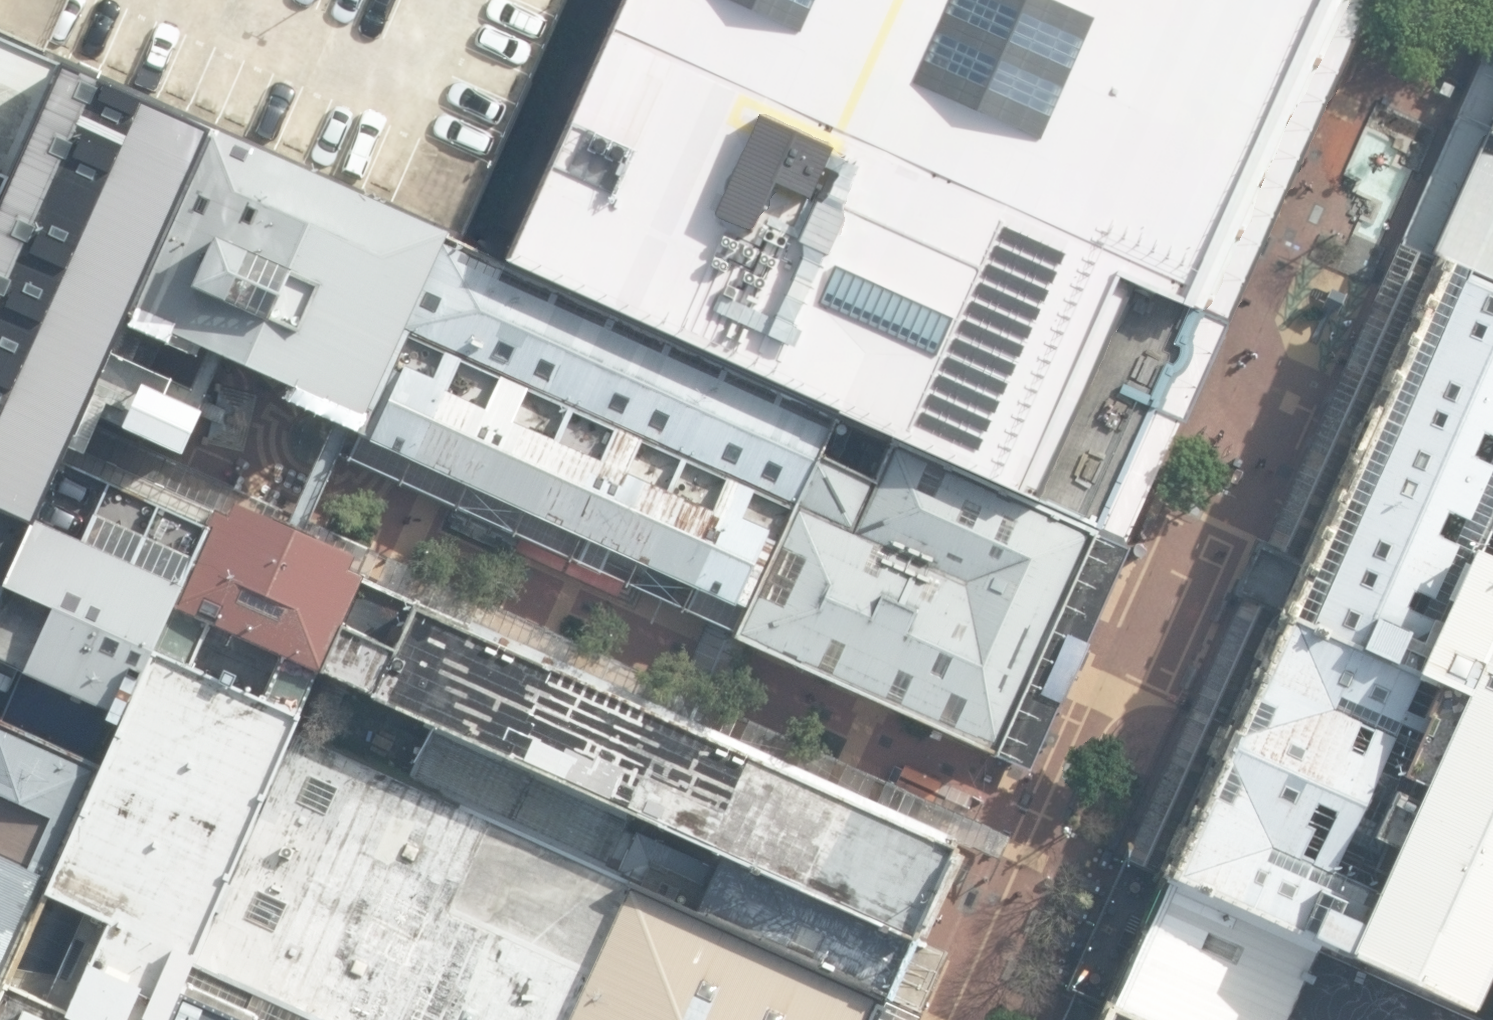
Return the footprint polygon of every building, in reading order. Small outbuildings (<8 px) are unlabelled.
[(73,66),(218,133),(448,235),(556,0),(0,0),(0,33),(73,66)] [(1339,0),(615,0),(598,39),(1203,308),(1339,0)] [(73,66),(0,33),(0,227),(73,66)] [(1187,340),(1203,308),(598,39),(500,259),(560,285),(556,294),(837,420),(892,445),(1098,536),(1167,380),(1177,378),(1188,369),(1190,354),(1187,340)] [(35,527),(42,530),(69,466),(73,457),(89,447),(104,439),(118,434),(128,434),(187,461),(207,417),(202,415),(211,397),(121,357),(125,344),(136,320),(218,133),(73,66),(0,227),(0,511),(35,527)] [(1436,249),(1492,275),(1492,127),(1436,249)] [(366,423),(448,235),(218,133),(136,320),(339,411),(356,418),(366,423)] [(821,452),(837,420),(556,294),(560,285),(500,259),(448,235),(366,423),(360,435),(750,612),(821,452)] [(1436,249),(1147,880),(1472,1013),(1492,966),(1492,275),(1436,249)] [(1098,536),(892,445),(878,477),(821,452),(750,612),(737,640),(999,757),(1098,536)] [(69,466),(42,530),(35,527),(9,590),(3,588),(0,593),(0,642),(10,647),(4,661),(29,673),(27,677),(115,716),(135,673),(148,678),(157,657),(213,529),(69,466)] [(157,657),(302,720),(322,675),(363,583),(349,576),(356,560),(306,538),(289,531),(240,509),(234,522),(219,515),(213,529),(157,657)] [(35,527),(0,511),(0,593),(3,588),(9,590),(35,527)] [(955,840),(363,583),(322,675),(374,697),(371,703),(434,730),(912,938),(955,840)] [(0,1005),(0,1019),(174,1019),(197,968),(296,742),(305,722),(302,720),(157,657),(148,678),(107,767),(0,1005)] [(107,767),(0,719),(0,1005),(107,767)] [(887,1002),(912,938),(434,730),(408,790),(887,1002)] [(887,1002),(408,790),(296,742),(197,968),(312,1019),(879,1019),(887,1002)] [(1147,880),(1094,1004),(1132,1019),(1491,1019),(1472,1013),(1147,880)] [(174,1019),(312,1019),(197,968),(174,1019)] [(1087,1019),(1132,1019),(1094,1004),(1087,1019)]
